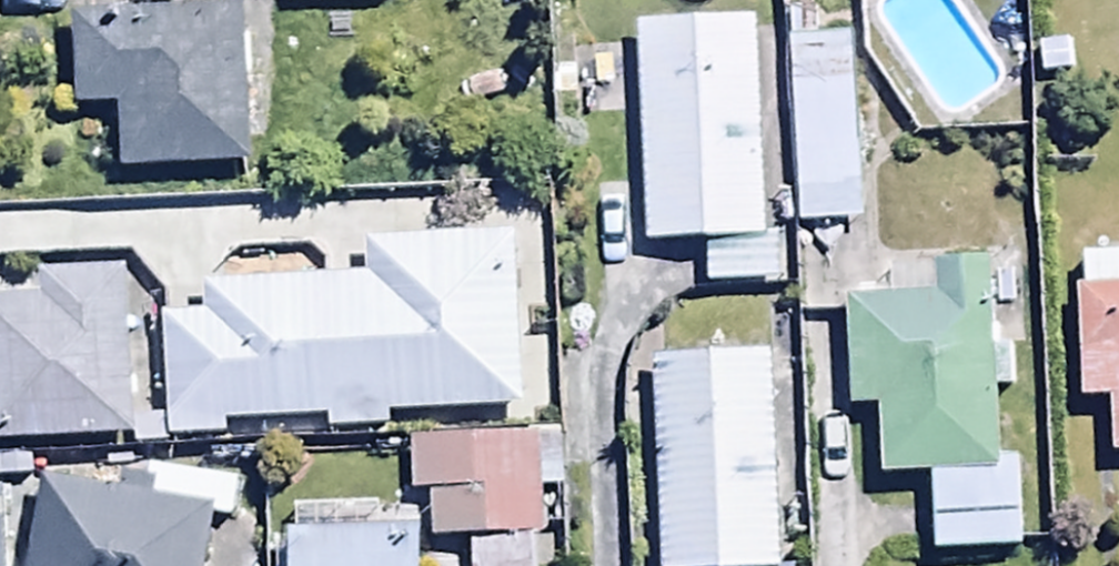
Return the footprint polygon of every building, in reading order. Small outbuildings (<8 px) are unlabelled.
[(285,11),(391,8),(391,0),(285,0),(285,11)] [(245,17),(81,22),(84,116),(123,115),(125,177),(249,174),(245,17)] [(763,33),(642,36),(647,252),(707,251),(708,296),(785,294),(783,240),(768,241),(763,33)] [(858,44),(796,47),(805,229),(867,226),(858,44)] [(369,281),(207,292),(209,322),(161,325),(169,448),(227,444),(226,433),(328,426),(329,443),(392,439),(391,426),(528,417),(516,240),(367,249),(369,281)] [(1089,264),(1089,290),(1082,290),(1085,406),(1114,405),(1116,461),(1118,461),(1118,263),(1089,264)] [(998,465),(997,273),(894,273),(894,302),(852,303),(853,414),(886,414),(886,485),(937,485),(937,559),(1022,559),(1021,465),(998,465)] [(0,311),(0,449),(142,441),(133,278),(49,282),(50,308),(0,311)] [(656,366),(663,565),(785,565),(778,362),(656,366)] [(412,450),(414,503),(435,502),(436,550),(474,549),(474,565),(555,565),(554,539),(569,538),(565,444),(412,450)] [(54,487),(38,565),(214,565),(222,527),(239,530),(247,486),(166,470),(159,507),(54,487)] [(296,540),(296,565),(428,565),(427,537),(296,540)]
